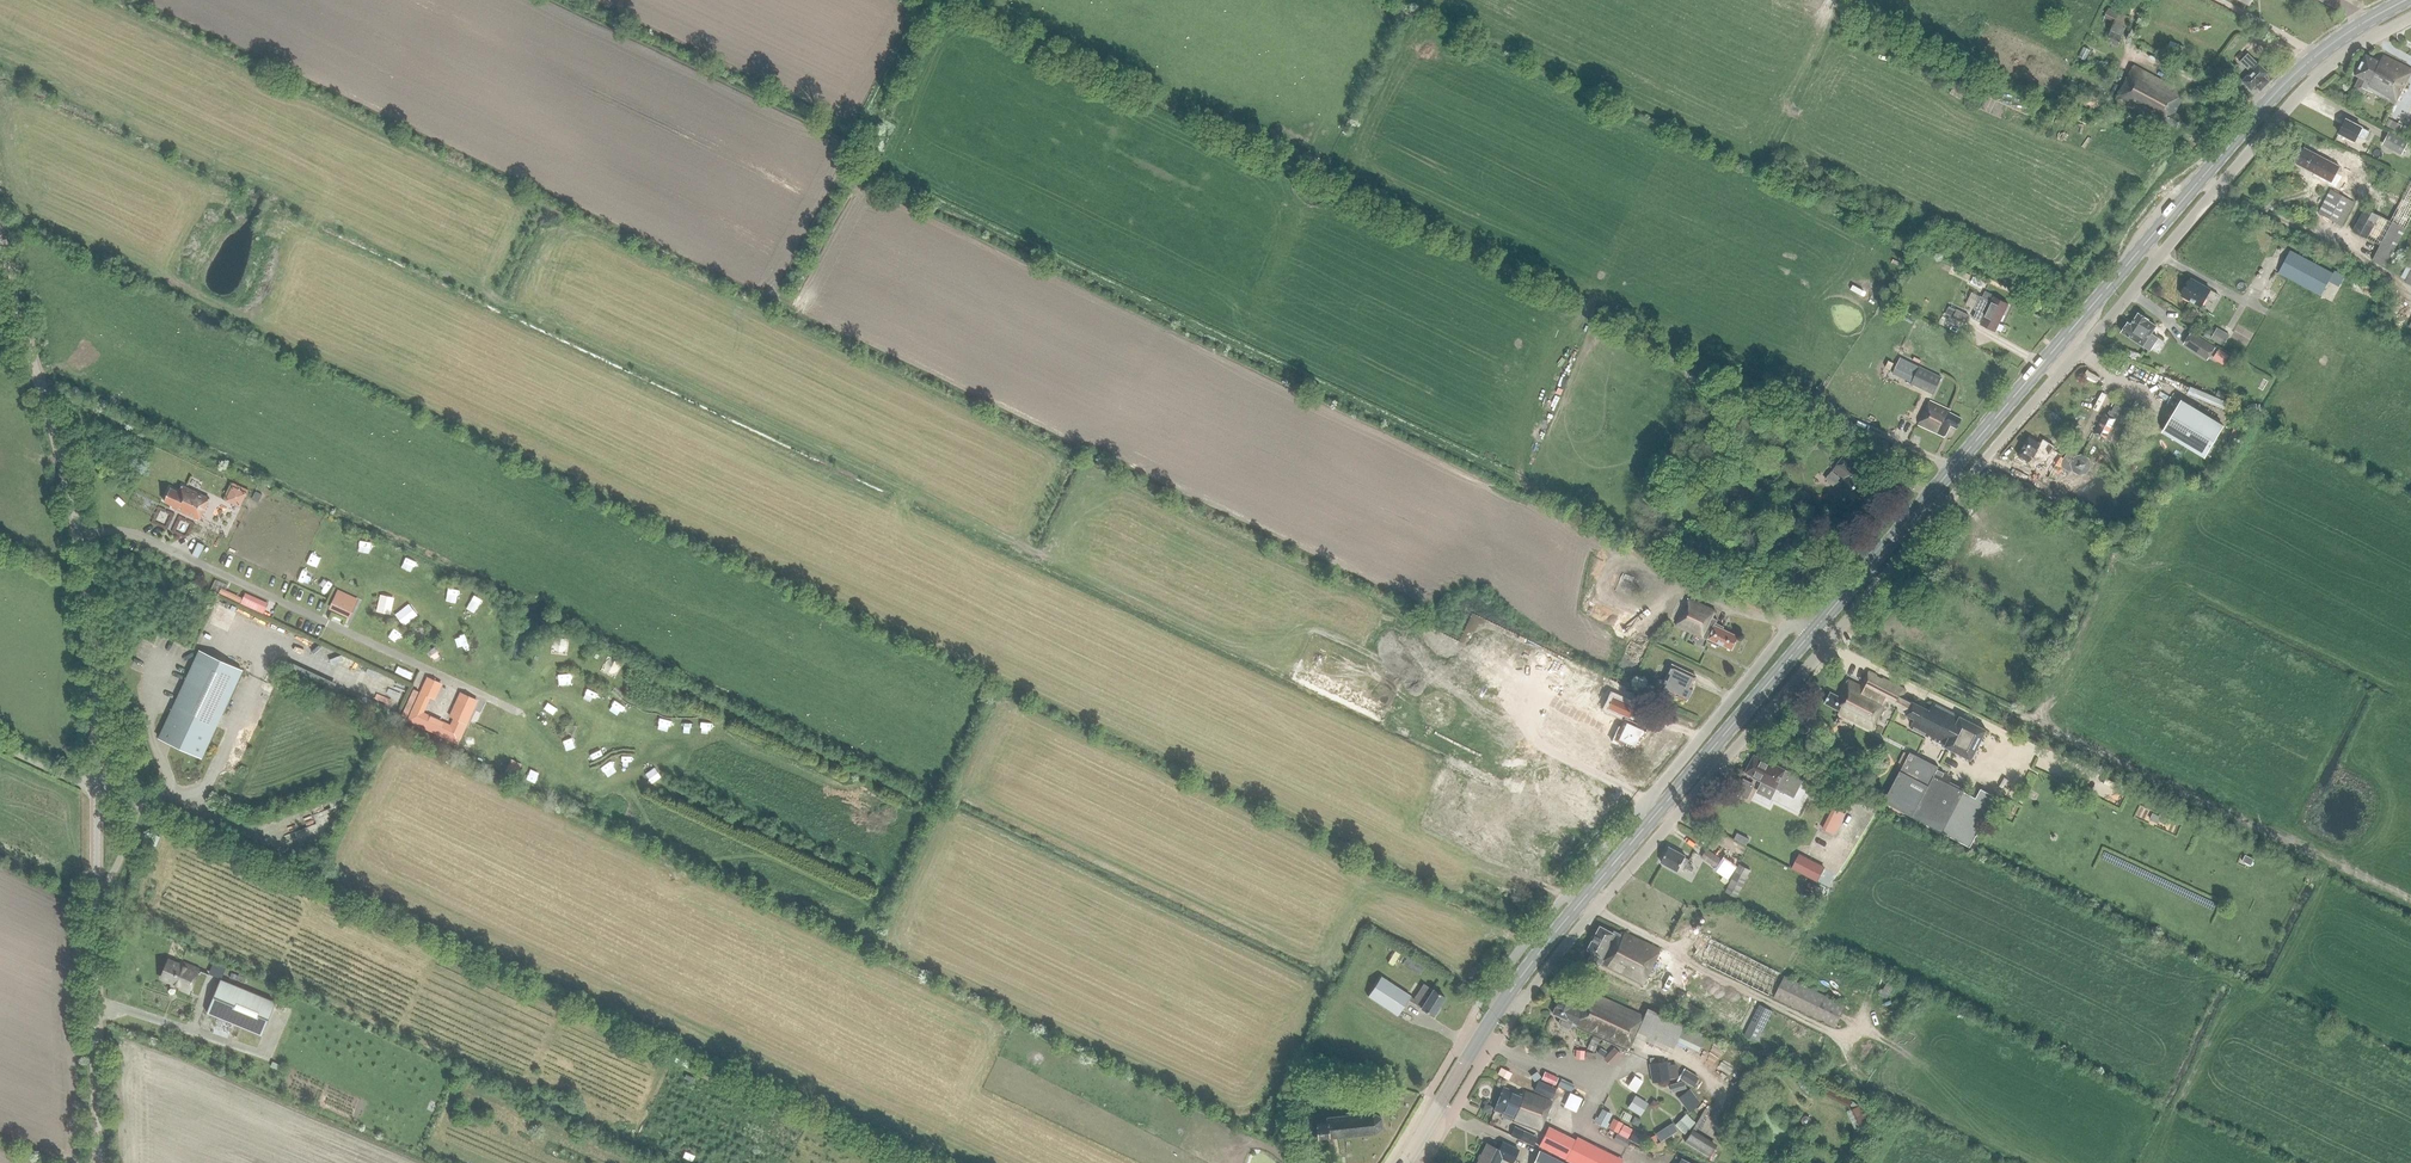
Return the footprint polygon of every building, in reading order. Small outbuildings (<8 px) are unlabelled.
[(2106,41),(2118,47),(2131,17),(2119,12),(2115,21),(2112,20),(2105,36),(2107,37),(2106,41)] [(2166,50),(2180,55),(2184,46),(2170,41),(2166,50)] [(2251,90),(2255,86),(2260,90),(2269,81),(2264,76),(2268,72),(2248,52),(2239,61),(2250,72),(2242,81),(2251,90)] [(2383,55),(2380,61),(2365,54),(2355,75),(2359,77),(2353,88),(2364,93),(2366,88),(2394,103),(2410,71),(2410,69),(2383,55)] [(2162,120),(2176,127),(2182,116),(2175,113),(2185,93),(2133,65),(2115,99),(2161,123),(2162,120)] [(2369,131),(2361,127),(2345,119),(2338,133),(2354,141),(2357,135),(2365,139),(2369,131)] [(2401,125),(2395,122),(2392,128),(2398,131),(2401,125)] [(2401,154),(2407,140),(2388,131),(2381,144),(2401,154)] [(2304,148),(2296,163),(2305,168),(2314,173),(2331,182),(2340,167),(2335,164),(2322,157),(2304,148)] [(2350,152),(2347,159),(2356,164),(2359,157),(2350,152)] [(2379,245),(2372,259),(2385,266),(2410,215),(2410,181),(2390,220),(2384,217),(2365,207),(2352,231),(2366,238),(2379,245)] [(2340,224),(2353,201),(2330,189),(2318,212),(2340,224)] [(2333,273),(2290,250),(2278,272),(2321,295),(2333,273)] [(2210,289),(2191,278),(2181,295),(2200,306),(2206,297),(2214,302),(2218,294),(2210,290),(2210,289)] [(1993,297),(1994,296),(1985,291),(1982,297),(1980,296),(1974,309),(1977,310),(1973,318),(1981,322),(1980,324),(1995,331),(2008,304),(1993,297)] [(1946,313),(1953,316),(1953,318),(1965,323),(1968,315),(1956,309),(1956,310),(1949,307),(1946,313)] [(2128,322),(2121,332),(2150,351),(2158,338),(2151,333),(2156,325),(2147,320),(2148,320),(2138,313),(2131,324),(2128,322)] [(2210,339),(2224,347),(2230,335),(2217,327),(2210,339)] [(2183,344),(2207,360),(2216,347),(2191,331),(2183,344)] [(1911,383),(1911,385),(1933,395),(1942,377),(1900,357),(1892,374),(1911,383)] [(1888,360),(1885,367),(1890,369),(1893,363),(1888,360)] [(2225,408),(2229,400),(2194,384),(2190,392),(2225,408)] [(1929,400),(1918,424),(1944,437),(1950,425),(1956,428),(1961,418),(1949,412),(1950,410),(1929,400)] [(2224,426),(2182,400),(2163,431),(2205,456),(2224,426)] [(2135,409),(2129,407),(2123,409),(2115,404),(2109,415),(2104,413),(2094,432),(2117,444),(2129,423),(2133,420),(2136,415),(2135,409)] [(2052,449),(2054,446),(2043,439),(2040,443),(2028,436),(2017,455),(2029,462),(2028,463),(2034,466),(2032,468),(2048,478),(2056,464),(2069,471),(2072,470),(2079,474),(2086,472),(2090,466),(2089,458),(2082,454),(2077,456),(2074,443),(2064,446),(2066,453),(2063,458),(2061,457),(2062,455),(2052,449)] [(1852,477),(1859,468),(1844,455),(1833,469),(1843,478),(1840,482),(1837,480),(1839,478),(1831,472),(1826,479),(1834,485),(1835,483),(1837,485),(1831,493),(1835,497),(1835,498),(1847,507),(1864,487),(1852,477)] [(245,506),(251,491),(234,484),(228,500),(245,506)] [(199,520),(209,498),(182,486),(180,491),(171,486),(164,501),(173,505),(172,507),(199,520)] [(1633,575),(1640,578),(1644,580),(1648,572),(1636,566),(1633,575)] [(263,613),(268,602),(244,592),(242,598),(221,588),(218,592),(263,613)] [(337,589),(328,607),(349,617),(358,599),(337,589)] [(1689,598),(1676,625),(1703,637),(1707,639),(1707,641),(1718,646),(1720,643),(1732,649),(1738,636),(1722,629),(1723,627),(1716,623),(1717,620),(1712,617),(1715,611),(1689,598)] [(1616,626),(1634,616),(1631,610),(1612,620),(1616,626)] [(1628,629),(1632,635),(1650,623),(1646,617),(1628,629)] [(242,671),(199,650),(158,737),(202,758),(242,671)] [(1830,657),(1826,663),(1834,668),(1838,661),(1830,657)] [(1647,682),(1655,686),(1654,687),(1659,690),(1674,697),(1676,696),(1685,700),(1692,687),(1690,687),(1696,676),(1671,664),(1663,681),(1651,675),(1647,682)] [(1559,693),(1557,699),(1605,720),(1620,687),(1572,666),(1559,693)] [(1897,710),(1906,714),(1914,718),(1909,727),(1945,745),(1944,745),(1971,759),(1986,729),(1960,716),(1933,702),(1929,710),(1912,701),(1912,702),(1902,697),(1905,689),(1882,678),(1882,679),(1876,676),(1877,675),(1868,671),(1862,683),(1864,685),(1863,687),(1848,679),(1839,697),(1830,692),(1824,703),(1839,710),(1838,713),(1872,730),(1887,699),(1897,705),(1897,710)] [(442,683),(426,676),(405,720),(457,744),(466,723),(452,717),(450,723),(424,712),(430,697),(420,693),(424,685),(438,691),(442,683)] [(424,685),(420,693),(430,697),(435,700),(439,692),(438,691),(424,685)] [(448,715),(452,717),(466,723),(477,699),(460,691),(448,715)] [(1623,719),(1618,731),(1616,730),(1611,741),(1620,745),(1622,744),(1623,743),(1635,749),(1640,738),(1641,739),(1644,738),(1647,731),(1646,728),(1627,719),(1634,705),(1617,697),(1611,709),(1623,714),(1621,718),(1623,719)] [(1937,769),(1938,767),(1909,752),(1898,773),(1882,804),(1941,834),(1942,832),(1963,791),(1967,783),(1963,781),(1960,786),(1950,781),(1952,776),(1944,772),(1944,773),(1937,769)] [(1753,776),(1753,777),(1781,791),(1785,783),(1797,789),(1802,778),(1766,760),(1766,761),(1754,755),(1745,772),(1753,776)] [(507,765),(505,771),(515,777),(518,771),(507,765)] [(1801,790),(1816,798),(1825,781),(1810,773),(1801,790)] [(1743,778),(1735,793),(1747,799),(1754,784),(1743,778)] [(1942,832),(1970,847),(1996,797),(1981,789),(1976,798),(1963,791),(1942,832)] [(1824,794),(1820,801),(1828,806),(1832,798),(1824,794)] [(1839,833),(1848,811),(1836,806),(1826,828),(1839,833)] [(2154,819),(2169,823),(2171,816),(2156,811),(2154,819)] [(1679,867),(1687,872),(1691,864),(1688,862),(1689,860),(1684,858),(1685,856),(1669,847),(1661,862),(1677,871),(1679,867)] [(1714,866),(1716,868),(1721,861),(1722,859),(1721,859),(1707,849),(1701,857),(1714,866)] [(1799,854),(1791,869),(1803,876),(1811,860),(1799,854)] [(2254,859),(2245,854),(2242,861),(2251,865),(2254,859)] [(1721,859),(1722,859),(1721,861),(1716,868),(1714,866),(1713,869),(1728,880),(1736,867),(1722,858),(1721,859)] [(1736,897),(1750,870),(1739,864),(1725,892),(1736,897)] [(1597,961),(1600,963),(1599,964),(1641,985),(1643,983),(1645,984),(1646,981),(1644,980),(1659,950),(1620,931),(1619,934),(1613,931),(1612,933),(1599,926),(1586,949),(1591,952),(1588,959),(1589,962),(1593,964),(1596,963),(1597,961)] [(1845,1006),(1785,976),(1703,935),(1692,957),(1835,1028),(1845,1006)] [(1410,955),(1405,965),(1423,974),(1428,964),(1410,955)] [(180,965),(168,960),(161,978),(172,982),(172,984),(189,992),(190,990),(192,991),(191,993),(199,997),(209,974),(200,971),(199,973),(197,972),(198,970),(181,963),(180,965)] [(1380,976),(1368,997),(1398,1016),(1408,1000),(1411,996),(1380,976)] [(1621,984),(1623,980),(1615,976),(1613,980),(1621,984)] [(262,1035),(275,1002),(220,979),(213,997),(206,1012),(262,1035)] [(1892,980),(1885,993),(1892,997),(1899,984),(1892,980)] [(1411,996),(1408,1000),(1414,1003),(1421,1008),(1433,1015),(1434,1013),(1436,1015),(1440,1009),(1438,1008),(1445,997),(1433,989),(1432,990),(1423,984),(1415,996),(1414,998),(1411,996)] [(1627,1051),(1643,1016),(1585,991),(1578,1007),(1573,1005),(1577,994),(1563,988),(1552,1013),(1561,1017),(1558,1022),(1559,1025),(1567,1028),(1570,1028),(1572,1022),(1576,1024),(1574,1026),(1627,1051)] [(1675,998),(1671,1007),(1678,1011),(1682,1002),(1675,998)] [(1759,1004),(1743,1036),(1757,1043),(1773,1010),(1759,1004)] [(1702,1050),(1709,1031),(1651,1010),(1643,1032),(1679,1046),(1681,1042),(1702,1050)] [(1579,1049),(1578,1057),(1587,1058),(1588,1050),(1579,1049)] [(1678,1077),(1676,1064),(1670,1065),(1669,1062),(1667,1062),(1667,1061),(1649,1064),(1652,1083),(1669,1080),(1669,1079),(1678,1077)] [(1513,1078),(1515,1070),(1503,1066),(1500,1074),(1513,1078)] [(1683,1078),(1698,1087),(1704,1077),(1689,1068),(1683,1078)] [(1637,1074),(1630,1087),(1640,1092),(1647,1079),(1637,1074)] [(1556,1088),(1538,1080),(1533,1090),(1551,1098),(1556,1088)] [(1674,1082),(1675,1090),(1689,1088),(1688,1080),(1674,1082)] [(1806,1082),(1800,1088),(1810,1097),(1816,1091),(1806,1082)] [(1493,1109),(1502,1113),(1501,1116),(1511,1120),(1539,1132),(1551,1102),(1523,1090),(1521,1094),(1503,1086),(1493,1109)] [(1824,1094),(1849,1106),(1852,1099),(1827,1088),(1824,1094)] [(1694,1089),(1682,1095),(1691,1111),(1703,1104),(1694,1089)] [(1566,1106),(1580,1111),(1586,1096),(1573,1091),(1566,1106)] [(1867,1123),(1858,1106),(1851,1109),(1859,1127),(1867,1123)] [(1597,1121),(1609,1126),(1616,1113),(1604,1107),(1597,1121)] [(1382,1126),(1381,1117),(1381,1116),(1373,1113),(1373,1112),(1372,1112),(1325,1117),(1326,1121),(1316,1122),(1317,1134),(1328,1133),(1329,1137),(1374,1133),(1375,1133),(1375,1132),(1382,1127),(1382,1126)] [(1688,1133),(1699,1122),(1689,1112),(1678,1123),(1688,1133)] [(1616,1117),(1611,1127),(1631,1138),(1637,1128),(1616,1117)] [(1664,1140),(1681,1130),(1675,1121),(1659,1132),(1664,1140)] [(1568,1134),(1549,1125),(1538,1147),(1557,1156),(1568,1134)] [(1510,1135),(1534,1146),(1538,1137),(1515,1126),(1510,1135)] [(1689,1142),(1714,1157),(1720,1147),(1695,1131),(1689,1142)] [(1635,1133),(1633,1141),(1648,1146),(1650,1138),(1635,1133)] [(1577,1136),(1565,1160),(1571,1162),(1621,1162),(1623,1159),(1577,1136)] [(1477,1162),(1499,1162),(1503,1153),(1514,1158),(1518,1149),(1503,1142),(1499,1149),(1487,1143),(1477,1162)] [(1539,1151),(1533,1162),(1564,1162),(1539,1151)]
